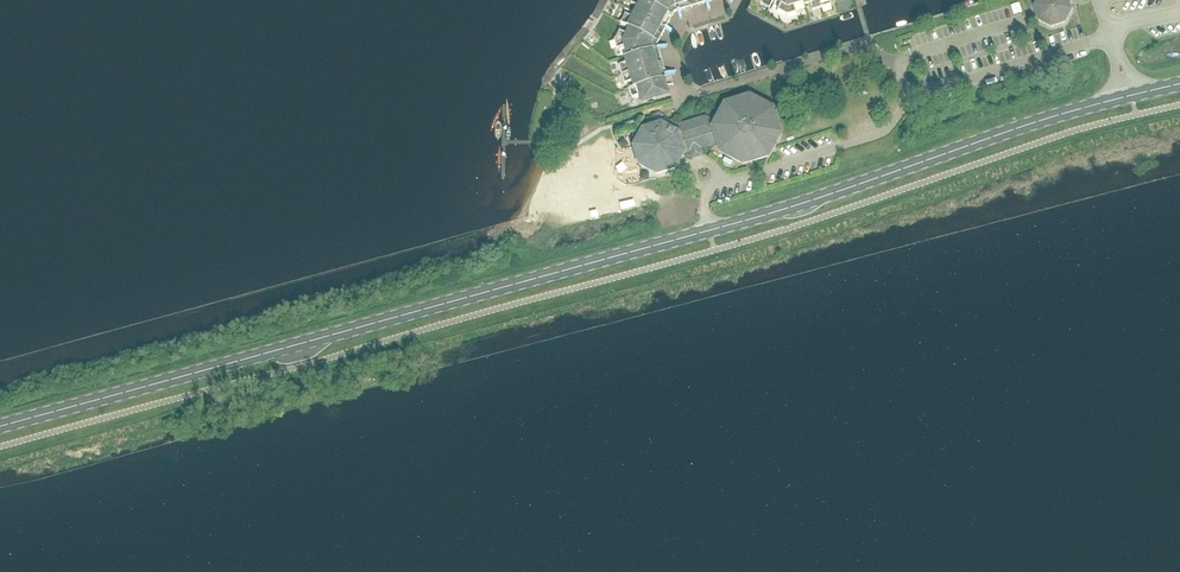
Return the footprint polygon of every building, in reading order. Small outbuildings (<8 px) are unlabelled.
[(614,41),(617,50),(624,47),(627,57),(624,57),(626,63),(619,66),(624,84),(632,82),(633,87),(629,89),(632,98),(639,96),(641,102),(669,94),(667,88),(673,86),(670,76),(667,77),(657,45),(674,13),(715,0),(632,0),(631,4),(637,7),(632,18),(625,14),(620,23),(629,28),(626,35),(619,31),(614,41)] [(769,9),(774,0),(753,0),(769,9)] [(781,3),(777,10),(787,15),(796,13),(794,5),(803,2),(804,5),(810,3),(812,11),(831,5),(829,0),(775,0),(781,3)] [(1033,6),(1037,20),(1050,27),(1064,23),(1071,10),(1068,0),(1036,0),(1033,6)] [(1009,17),(1019,15),(1017,4),(1007,6),(1009,17)] [(663,126),(661,125),(643,131),(634,148),(639,166),(656,175),(675,169),(682,155),(690,153),(692,160),(703,157),(701,149),(718,144),(721,153),(743,165),(768,157),(780,135),(772,110),(750,98),(725,105),(715,124),(705,119),(677,128),(665,121),(663,126)]
